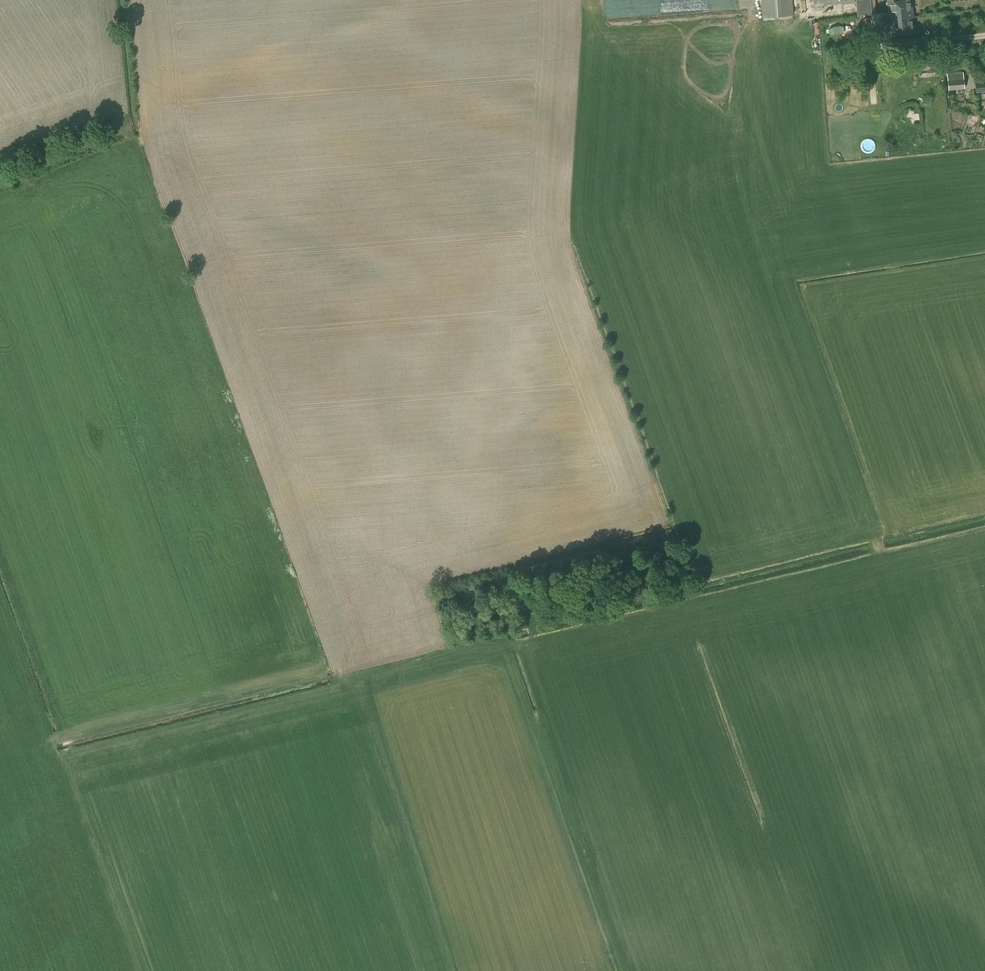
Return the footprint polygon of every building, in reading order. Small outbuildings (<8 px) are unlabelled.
[(766,19),(826,15),(825,0),(765,0),(766,19)] [(858,12),(877,11),(877,0),(857,0),(858,12)] [(891,33),(915,31),(912,0),(887,0),(891,33)] [(918,70),(945,68),(943,50),(916,52),(918,70)] [(949,89),(965,87),(963,71),(947,73),(949,89)] [(975,80),(976,92),(984,91),(984,79),(975,80)]
